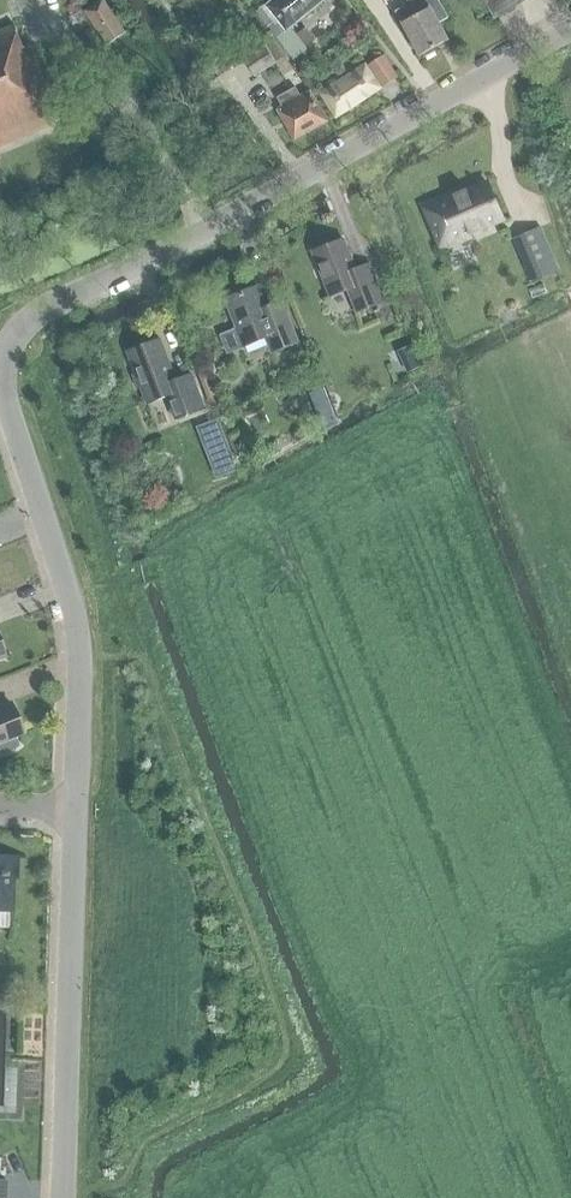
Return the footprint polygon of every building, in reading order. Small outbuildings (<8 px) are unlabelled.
[(125,33),(103,0),(101,0),(84,11),(107,45),(125,33)] [(307,50),(291,27),(325,0),(273,0),(266,6),(277,20),(269,26),(294,60),(307,50)] [(408,4),(396,12),(420,55),(448,40),(438,23),(447,18),(438,0),(406,0),(408,4)] [(524,0),(485,0),(495,17),(524,0)] [(56,112),(28,45),(24,47),(15,25),(0,31),(0,135),(56,112)] [(275,63),(285,57),(274,42),(244,60),(254,76),(275,63)] [(383,86),(397,77),(383,56),(369,65),(383,86)] [(336,117),(380,88),(365,66),(321,94),(336,117)] [(300,96),(295,87),(277,98),(282,106),(278,109),(295,139),(326,121),(308,91),(300,96)] [(424,206),(442,249),(471,237),(469,233),(503,219),(488,184),(454,198),(453,194),(424,206)] [(532,267),(553,258),(540,227),(519,236),(532,267)] [(355,270),(343,239),(312,252),(330,297),(347,290),(356,312),(384,301),(369,264),(355,270)] [(269,316),(257,286),(225,299),(237,330),(234,331),(241,347),(265,337),(271,352),(297,342),(285,310),(269,316)] [(175,380),(159,339),(127,352),(135,373),(132,374),(138,388),(140,387),(147,404),(166,396),(175,419),(204,408),(191,374),(175,380)] [(406,359),(411,372),(421,367),(416,355),(406,359)] [(308,393),(322,427),(337,421),(323,387),(308,393)] [(231,451),(218,419),(205,425),(217,456),(231,451)] [(1,753),(3,752),(6,752),(8,751),(12,749),(15,747),(17,745),(14,735),(21,732),(10,703),(0,706),(0,753),(1,753)] [(18,854),(0,854),(0,909),(12,909),(13,877),(18,877),(18,854)]
